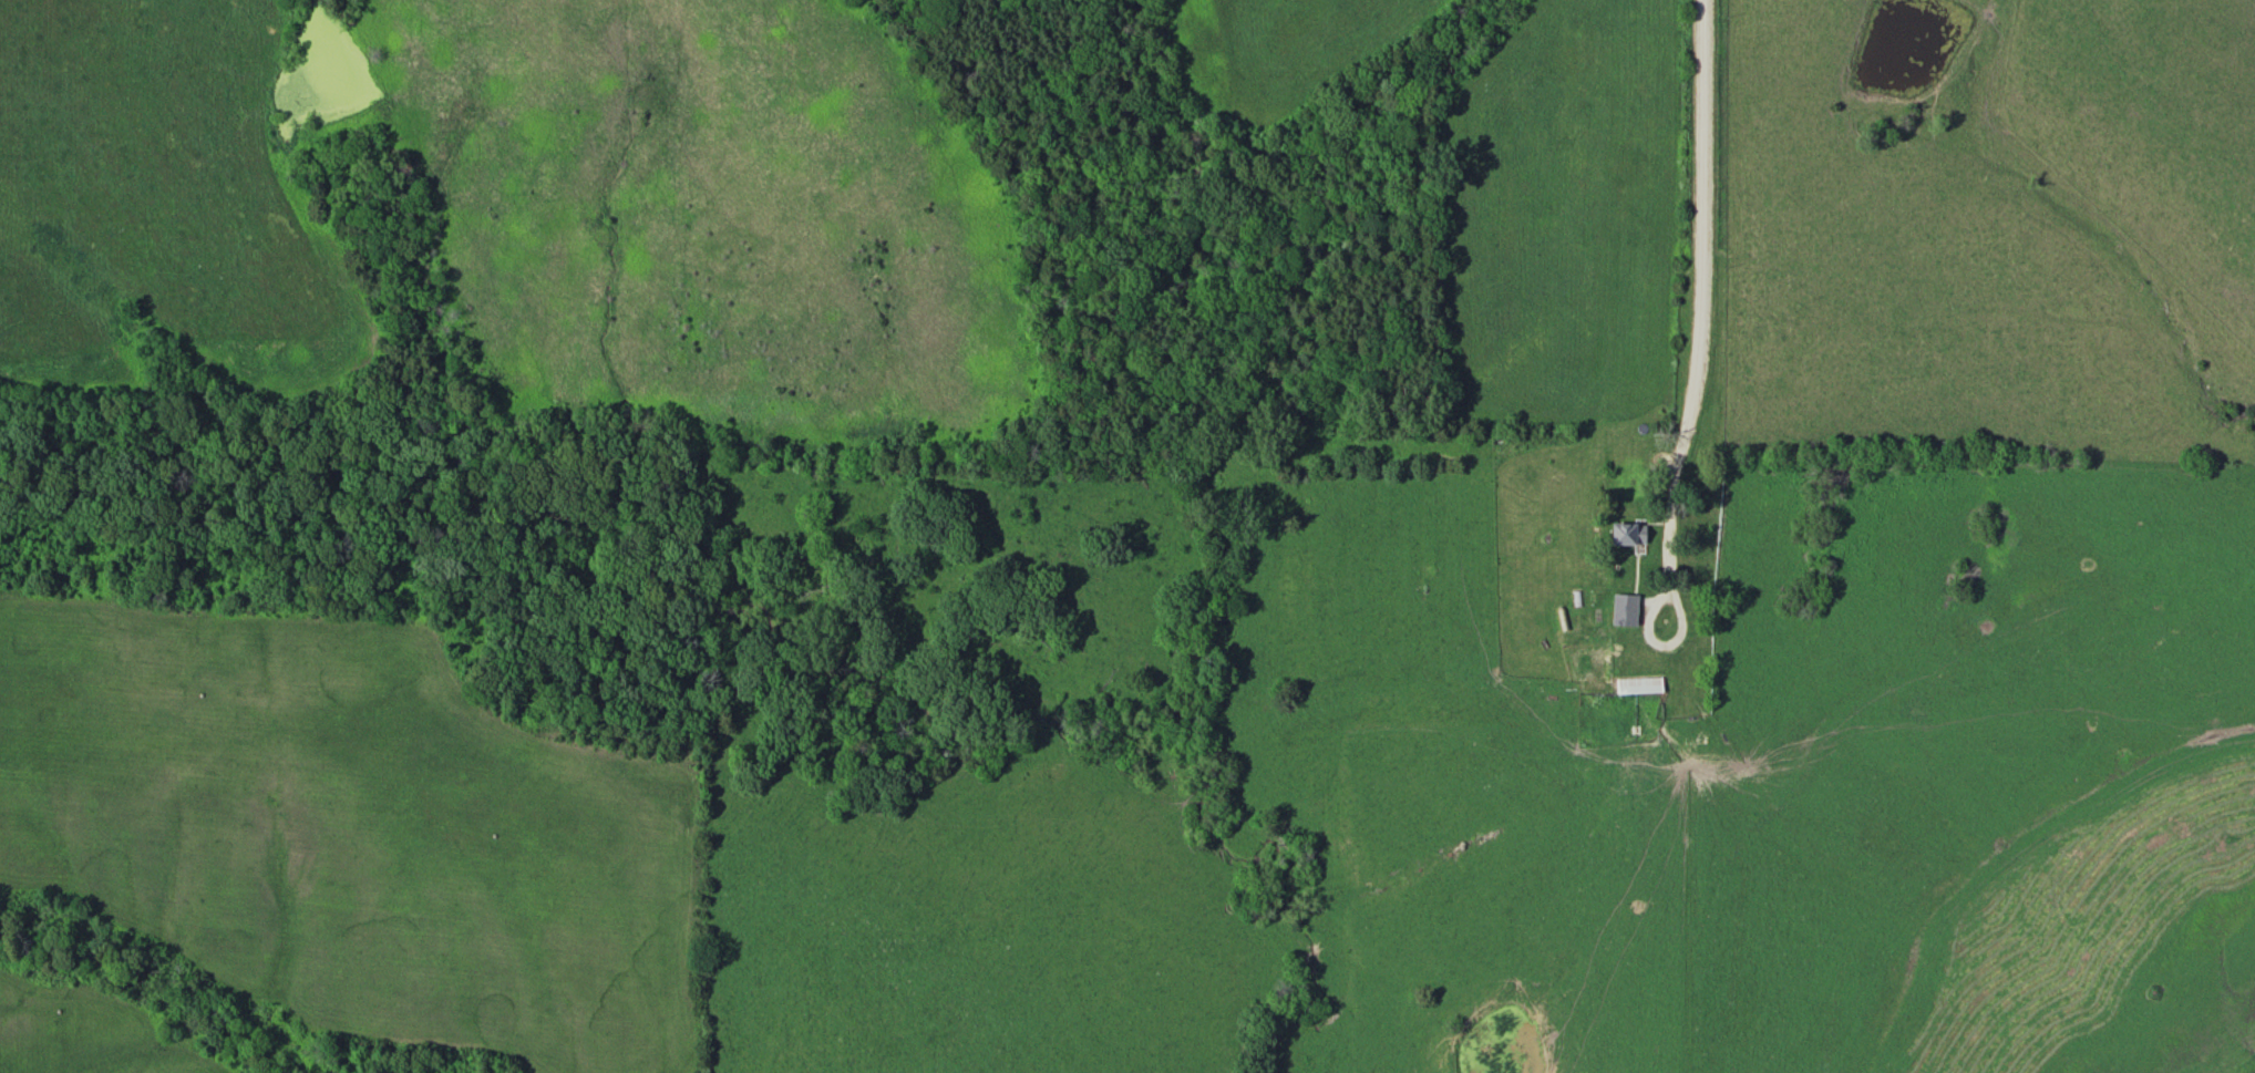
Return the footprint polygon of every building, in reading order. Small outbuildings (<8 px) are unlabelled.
[(1606,542),(1643,542),(1643,522),(1606,522),(1606,542)] [(1634,624),(1634,593),(1610,593),(1610,624),(1634,624)] [(1614,677),(1614,692),(1660,692),(1660,677),(1614,677)]
